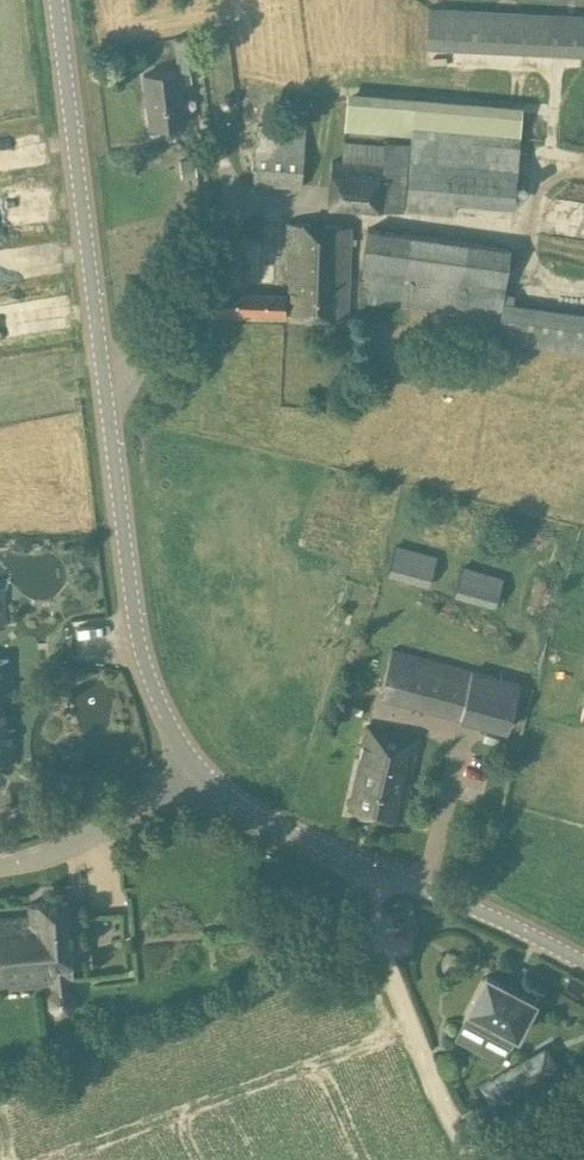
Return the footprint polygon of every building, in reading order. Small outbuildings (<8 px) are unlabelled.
[(429,5),(427,45),(583,53),(583,13),(429,5)] [(187,119),(179,67),(143,73),(151,125),(187,119)] [(307,126),(257,123),(253,182),(302,186),(307,126)] [(410,141),(385,140),(385,145),(344,141),(342,160),(331,159),(328,208),(382,211),(382,209),(405,211),(405,207),(454,212),(456,200),(515,205),(521,150),(410,141)] [(351,225),(289,221),(288,294),(205,288),(203,309),(348,320),(351,225)] [(368,226),(361,274),(365,275),(364,283),(370,283),(367,300),(499,318),(497,341),(583,354),(583,312),(514,302),(516,294),(505,292),(511,246),(368,226)] [(388,572),(430,583),(437,558),(395,546),(388,572)] [(494,592),(453,578),(446,600),(487,614),(494,592)] [(521,680),(393,646),(380,695),(508,729),(521,680)] [(6,657),(0,658),(0,698),(9,697),(6,657)] [(423,737),(368,725),(349,808),(408,819),(416,784),(414,781),(423,737)] [(66,899),(26,902),(27,914),(0,916),(0,983),(53,978),(53,984),(47,993),(49,1005),(59,1013),(71,1011),(77,1002),(76,990),(68,984),(67,977),(72,976),(66,899)] [(536,1000),(487,974),(463,1019),(512,1045),(536,1000)] [(539,1050),(491,1078),(503,1099),(551,1071),(539,1050)]
